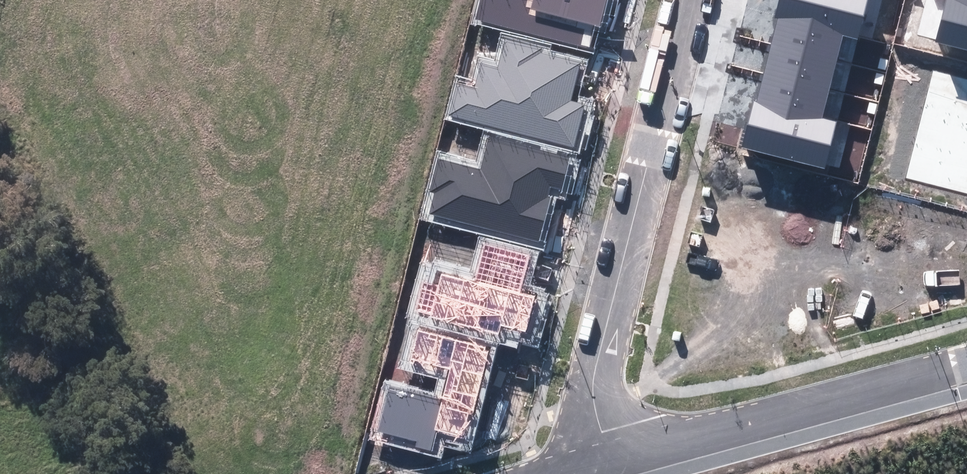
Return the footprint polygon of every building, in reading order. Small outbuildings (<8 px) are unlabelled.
[(605,0),(479,0),(473,20),(586,50),(589,38),(592,26),(598,28),(605,0)] [(844,34),(857,38),(867,0),(778,0),(774,16),(778,18),(844,34)] [(963,0),(946,0),(935,42),(966,50),(966,1),(963,0)] [(771,46),(836,62),(844,34),(778,18),(771,46)] [(457,83),(449,114),(572,145),(583,104),(569,101),(574,84),(580,62),(540,52),(542,46),(506,37),(498,68),(480,63),(474,87),(457,83)] [(763,73),(829,90),(836,62),(771,46),(763,73)] [(923,111),(966,122),(966,79),(933,70),(923,111)] [(757,100),(822,117),(829,90),(763,73),(757,100)] [(742,145),(825,167),(837,121),(822,117),(757,100),(754,99),(742,145)] [(966,151),(966,122),(923,111),(916,138),(966,151)] [(429,214),(539,243),(545,220),(551,197),(548,196),(550,187),(561,190),(570,158),(489,137),(481,169),(438,158),(429,191),(434,193),(429,214)] [(966,193),(966,151),(916,138),(907,178),(966,193)] [(498,334),(500,325),(525,331),(534,298),(519,294),(525,271),(529,256),(485,245),(475,283),(442,275),(439,286),(423,282),(415,311),(431,315),(430,317),(498,334)] [(441,398),(390,386),(379,430),(403,436),(418,440),(417,446),(430,449),(435,429),(464,437),(469,415),(474,416),(492,345),(417,326),(408,361),(448,371),(441,398)]
